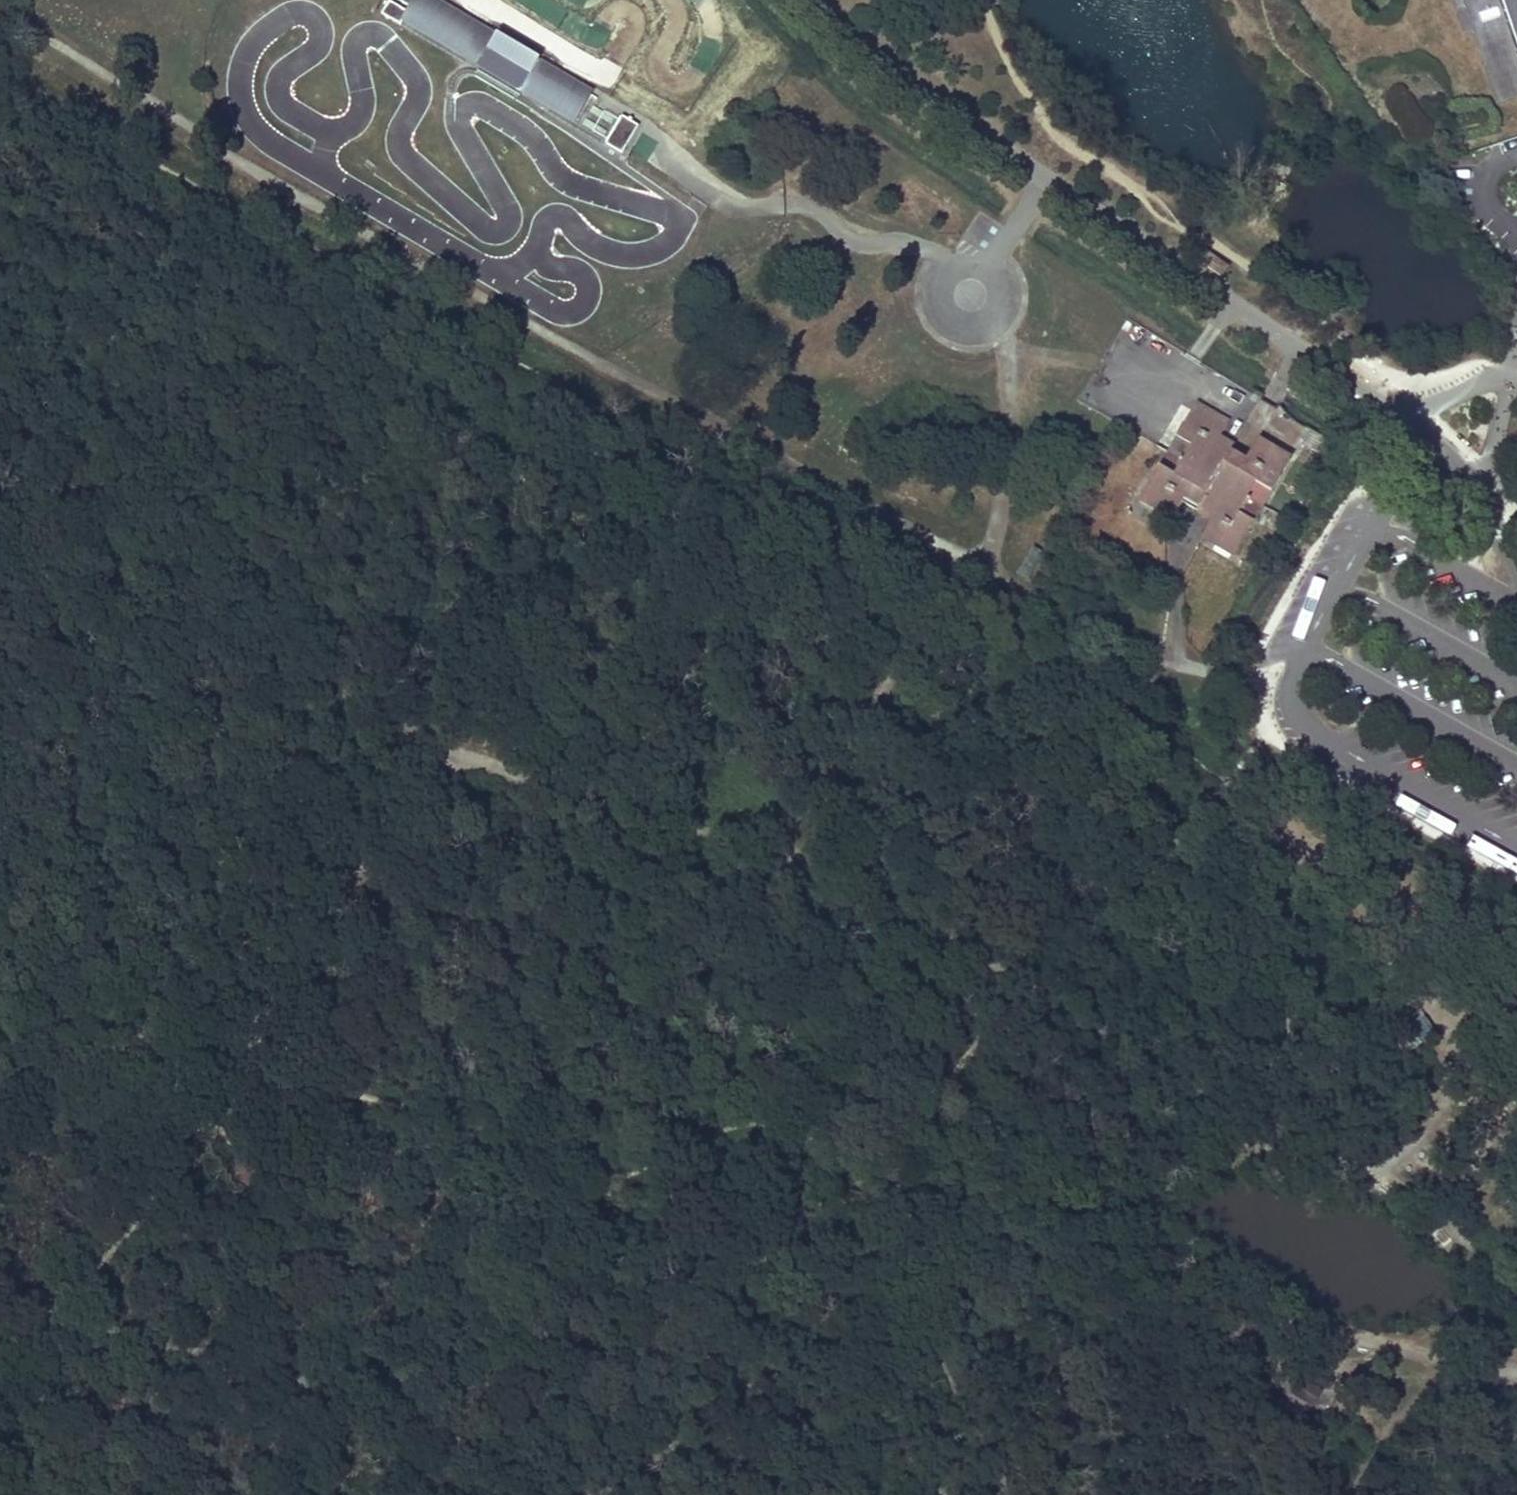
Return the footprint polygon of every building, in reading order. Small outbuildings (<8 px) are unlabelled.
[(400,26),(401,25),(415,0),(390,0),(381,15),(400,26)] [(401,25),(477,69),(476,70),(519,96),(520,94),(571,123),(589,91),(538,62),(541,57),(498,32),(497,34),(439,0),(415,0),(401,25)] [(1516,39),(1516,0),(1504,0),(1516,39)] [(606,143),(623,153),(639,125),(622,116),(606,143)] [(1289,460),(1272,451),(1256,441),(1248,455),(1220,438),(1228,424),(1198,407),(1179,438),(1190,444),(1171,476),(1162,470),(1145,499),(1175,517),(1183,504),(1213,522),(1206,535),(1237,553),(1254,524),(1239,515),(1259,481),(1272,488),(1289,460)]
